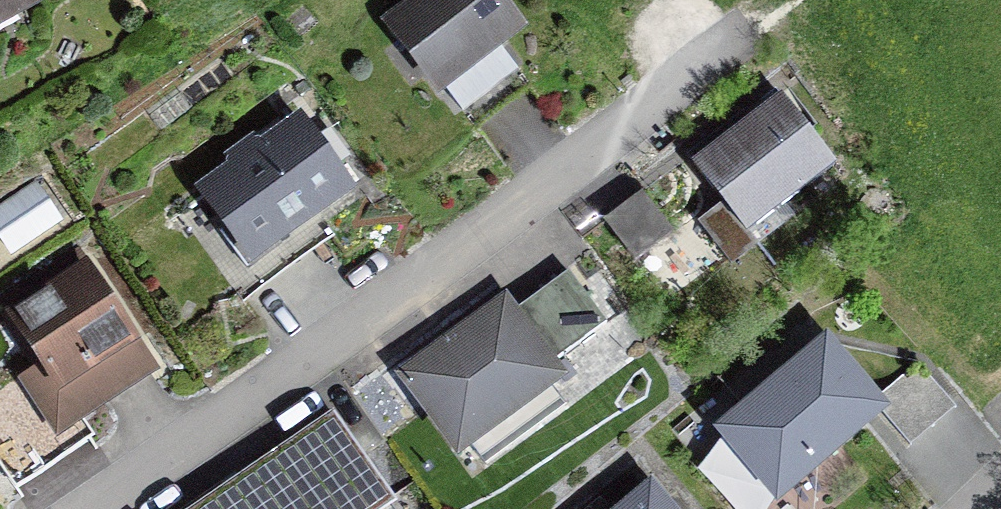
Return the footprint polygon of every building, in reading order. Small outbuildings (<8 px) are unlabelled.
[(40,0),(0,0),(0,23),(40,0)] [(528,27),(507,0),(408,0),(380,22),(438,96),(446,90),(464,113),(520,70),(502,47),(528,27)] [(837,166),(781,95),(691,165),(721,204),(697,222),(732,266),(759,245),(749,234),(837,166)] [(192,189),(249,270),(359,193),(339,165),(346,160),(329,136),(322,141),(301,112),(259,141),(255,135),(222,158),(226,164),(192,189)] [(36,181),(0,205),(0,239),(12,257),(64,222),(36,181)] [(674,232),(642,191),(602,221),(634,263),(674,232)] [(78,414),(149,368),(86,270),(15,316),(78,414)] [(505,304),(408,375),(460,446),(558,375),(551,365),(607,325),(568,271),(511,312),(505,304)] [(870,400),(825,347),(726,431),(780,494),(879,410),(910,447),(957,408),(917,361),(870,400)] [(388,502),(333,421),(203,508),(377,508),(388,502)] [(654,494),(636,508),(666,508),(654,494)]
